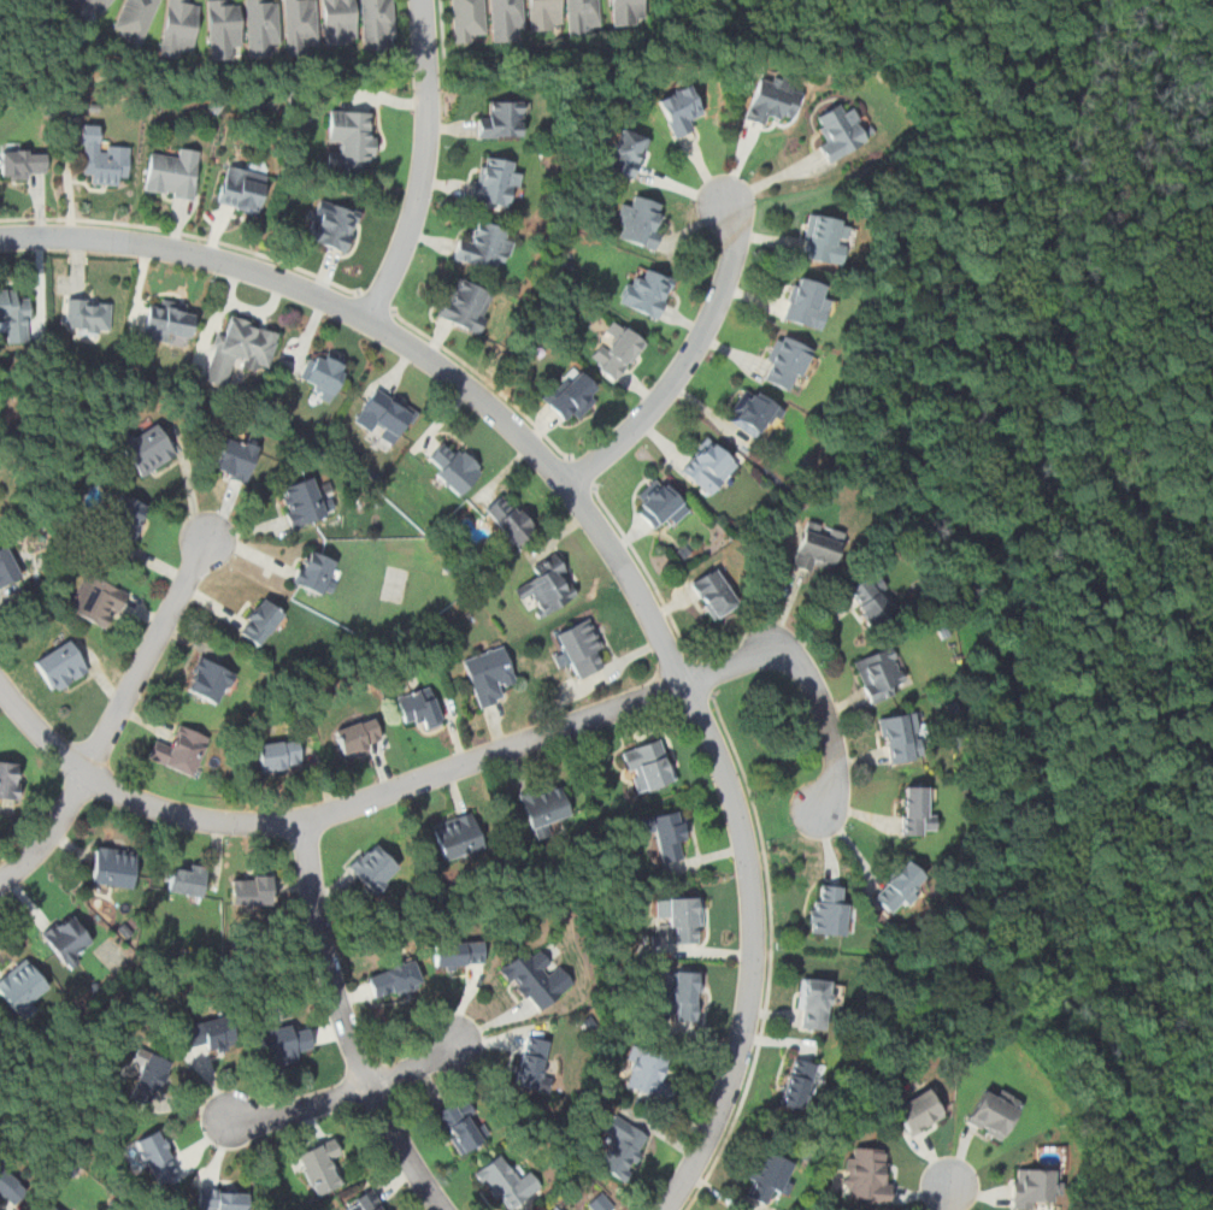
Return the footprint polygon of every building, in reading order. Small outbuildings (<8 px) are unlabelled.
[(88,18),(93,11),(100,16),(111,0),(72,0),(69,5),(88,18)] [(143,46),(160,0),(125,0),(112,34),(143,46)] [(201,0),(168,0),(161,55),(181,59),(182,48),(195,49),(201,0)] [(231,59),(231,46),(242,46),(241,0),(208,0),(210,59),(231,59)] [(279,0),(247,0),(247,57),(272,55),(271,45),(279,43),(279,0)] [(285,54),(307,54),(306,42),(318,42),(317,0),(284,0),(285,54)] [(324,45),(355,45),(355,0),(323,0),(324,45)] [(385,37),(393,37),(392,0),(361,0),(363,48),(385,48),(385,37)] [(485,41),(485,0),(452,0),(453,42),(485,41)] [(491,41),(514,41),(513,29),(523,29),(522,0),(490,0),(491,41)] [(559,0),(527,0),(529,30),(560,29),(559,0)] [(597,0),(565,0),(566,36),(587,36),(587,24),(597,24),(597,0)] [(611,24),(643,24),(643,0),(611,0),(611,24)] [(769,116),(791,122),(799,92),(790,89),(791,82),(758,72),(746,122),(766,126),(769,116)] [(693,117),(702,112),(690,83),(656,98),(675,138),(697,129),(693,117)] [(479,137),(524,137),(524,100),(491,100),(491,113),(479,113),(479,137)] [(870,140),(853,106),(843,112),(838,104),(815,116),(828,138),(818,143),(826,161),(870,140)] [(361,169),(363,158),(373,158),(375,110),(329,110),(329,142),(338,142),(338,150),(328,149),(328,167),(361,169)] [(92,183),(128,185),(130,146),(104,146),(105,124),(83,123),(81,172),(92,172),(92,183)] [(649,137),(620,126),(605,169),(634,179),(649,137)] [(176,158),(148,155),(143,194),(194,200),(200,149),(177,147),(176,158)] [(1,177),(46,177),(46,149),(1,149),(1,177)] [(471,201),(514,207),(520,172),(512,171),(514,160),(478,155),(471,201)] [(257,216),(267,175),(226,164),(216,205),(257,216)] [(654,250),(667,205),(635,195),(632,206),(620,202),(614,224),(625,226),(620,241),(654,250)] [(346,253),(359,211),(330,201),(325,216),(314,212),(306,240),(346,253)] [(801,258),(842,264),(848,219),(807,213),(801,258)] [(512,240),(505,237),(508,226),(478,218),(473,240),(460,236),(454,259),(504,272),(512,240)] [(641,276),(631,271),(618,302),(658,319),(675,278),(646,266),(641,276)] [(437,317),(479,335),(496,294),(455,276),(437,317)] [(830,299),(820,296),(824,283),(794,276),(783,320),(822,330),(830,299)] [(18,297),(18,288),(0,288),(0,318),(6,318),(6,342),(30,342),(30,297),(18,297)] [(112,300),(64,297),(63,334),(111,335),(112,300)] [(142,340),(177,344),(178,335),(192,337),(195,314),(184,313),(187,302),(160,299),(159,306),(148,305),(142,340)] [(204,380),(226,386),(234,364),(257,371),(258,364),(270,366),(279,329),(231,315),(228,329),(218,326),(204,380)] [(647,342),(614,318),(603,332),(607,336),(588,361),(617,383),(647,342)] [(760,379),(791,392),(812,348),(781,334),(760,379)] [(312,354),(301,378),(316,385),(312,394),(330,402),(349,361),(326,350),(323,359),(312,354)] [(542,397),(572,426),(596,401),(589,394),(596,386),(575,365),(542,397)] [(353,423),(398,445),(418,408),(373,385),(353,423)] [(728,421),(761,441),(781,406),(748,386),(728,421)] [(139,476),(177,456),(159,423),(120,442),(139,476)] [(213,471),(246,483),(259,445),(226,433),(213,471)] [(737,462),(706,436),(678,470),(709,496),(737,462)] [(428,456),(438,466),(431,473),(459,497),(482,470),(443,437),(428,456)] [(330,502),(323,504),(313,477),(278,489),(292,526),(334,513),(330,502)] [(690,509),(663,478),(632,504),(653,529),(664,518),(671,526),(690,509)] [(536,530),(505,491),(483,508),(516,548),(536,530)] [(148,504),(120,492),(105,527),(133,541),(148,504)] [(832,567),(841,542),(825,537),(829,527),(806,520),(793,566),(815,573),(818,563),(832,567)] [(328,597),(343,565),(307,548),(292,582),(328,597)] [(13,550),(0,550),(0,583),(13,583),(13,550)] [(579,595),(558,551),(531,566),(537,577),(516,589),(522,601),(532,595),(543,614),(579,595)] [(689,584),(714,621),(740,604),(716,567),(689,584)] [(846,592),(873,627),(895,610),(881,592),(887,586),(873,569),(846,592)] [(84,573),(67,610),(110,631),(128,592),(84,573)] [(284,613),(263,597),(237,631),(259,647),(284,613)] [(588,619),(554,633),(564,654),(554,657),(559,668),(570,663),(577,679),(608,665),(588,619)] [(89,669),(69,639),(34,662),(54,692),(89,669)] [(479,707),(505,697),(501,686),(517,680),(504,645),(463,659),(479,707)] [(897,693),(893,681),(902,678),(891,647),(854,660),(870,703),(897,693)] [(218,704),(223,693),(229,696),(240,673),(200,656),(186,690),(218,704)] [(396,695),(406,722),(418,719),(422,731),(443,722),(429,684),(396,695)] [(881,718),(889,765),(924,759),(915,712),(881,718)] [(383,740),(373,715),(334,730),(343,755),(383,740)] [(207,734),(178,725),(171,745),(155,739),(148,760),(194,775),(207,734)] [(622,751),(630,775),(642,772),(648,789),(676,779),(661,737),(622,751)] [(257,744),(260,771),(301,767),(298,739),(257,744)] [(18,799),(18,762),(0,762),(0,799),(18,799)] [(559,780),(519,793),(530,828),(570,816),(559,780)] [(935,813),(925,813),(925,785),(902,785),(902,836),(935,836),(935,813)] [(682,809),(650,816),(661,862),(683,857),(679,842),(689,839),(682,809)] [(443,861),(484,848),(472,810),(431,824),(443,861)] [(348,868),(375,893),(400,868),(373,843),(348,868)] [(92,883),(133,887),(136,852),(95,848),(92,883)] [(166,890),(201,897),(207,867),(172,861),(166,890)] [(889,914),(929,881),(912,861),(872,893),(889,914)] [(271,875),(231,875),(231,903),(271,903),(271,875)] [(843,937),(848,898),(840,897),(841,886),(814,883),(808,932),(843,937)] [(669,942),(702,942),(702,897),(669,897),(669,942)] [(93,948),(75,914),(42,931),(60,964),(93,948)] [(434,945),(437,969),(485,962),(482,938),(434,945)] [(499,969),(536,1014),(571,984),(554,964),(554,966),(541,950),(532,957),(524,948),(499,969)] [(19,1015),(51,988),(24,958),(0,979),(0,993),(19,1015)] [(423,986),(414,961),(367,975),(375,1001),(423,986)] [(663,1019),(699,1020),(700,972),(676,970),(675,996),(665,994),(663,1019)] [(800,1027),(825,1029),(828,1004),(841,1005),(842,981),(803,979),(800,1027)] [(225,1015),(183,1028),(190,1053),(234,1040),(225,1015)] [(314,1053),(306,1022),(259,1034),(266,1066),(314,1053)] [(538,1088),(549,1040),(526,1035),(516,1084),(538,1088)] [(669,1056),(636,1046),(623,1085),(670,1099),(675,1085),(660,1080),(669,1056)] [(129,1097),(152,1108),(172,1062),(149,1052),(129,1097)] [(779,1104),(808,1112),(822,1066),(793,1057),(779,1104)] [(964,1120),(997,1140),(1018,1105),(984,1085),(964,1120)] [(893,1109),(911,1137),(944,1115),(928,1087),(893,1109)] [(436,1115),(460,1156),(487,1141),(463,1099),(436,1115)] [(600,1167),(625,1180),(649,1133),(614,1115),(605,1133),(614,1138),(600,1167)] [(136,1141),(155,1185),(179,1174),(159,1131),(136,1141)] [(342,1184),(332,1161),(341,1157),(334,1139),(296,1155),(314,1197),(342,1184)] [(889,1150),(847,1146),(844,1188),(852,1188),(850,1200),(884,1203),(889,1150)] [(793,1162),(760,1147),(744,1181),(754,1185),(749,1194),(772,1205),(793,1162)] [(505,1209),(512,1209),(540,1186),(526,1171),(520,1177),(500,1155),(476,1176),(505,1209)] [(11,1208),(28,1191),(1,1165),(0,1167),(0,1197),(11,1208)] [(1013,1165),(1013,1208),(1032,1209),(1032,1199),(1052,1202),(1052,1193),(1061,1193),(1061,1177),(1052,1177),(1053,1168),(1013,1165)] [(247,1190),(200,1188),(200,1209),(247,1209),(247,1190)] [(376,1190),(343,1204),(346,1209),(385,1209),(376,1190)] [(593,1209),(610,1209),(614,1206),(601,1192),(588,1204),(593,1209)]
